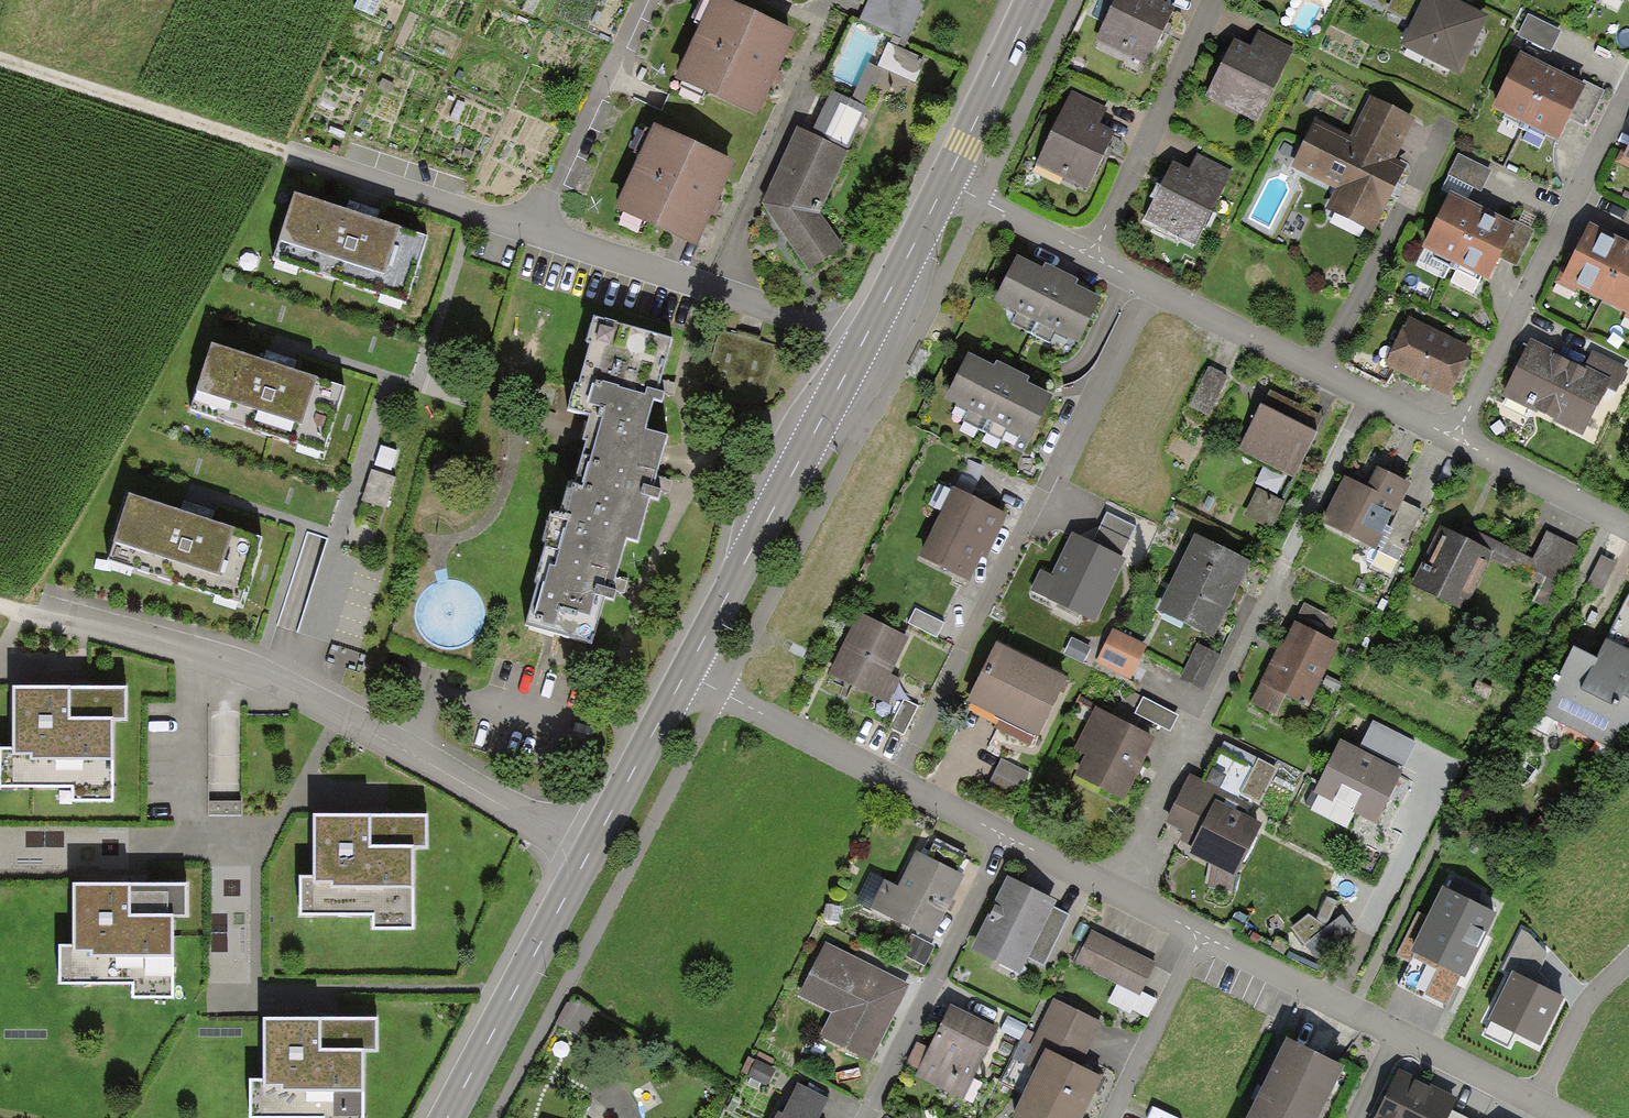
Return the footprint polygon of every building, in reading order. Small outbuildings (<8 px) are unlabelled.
[(726,0),(711,0),(674,83),(760,120),(777,79),(798,31),(726,0)] [(859,23),(889,36),(876,65),(867,61),(850,101),(861,106),(871,84),(875,85),(882,69),(915,83),(926,59),(904,50),(926,0),(869,0),(859,23)] [(1095,42),(1147,66),(1165,28),(1174,9),(1156,0),(1115,0),(1095,42)] [(1388,10),(1414,23),(1402,47),(1460,76),(1489,17),(1454,0),(1393,0),(1388,10)] [(1560,31),(1527,15),(1514,42),(1548,57),(1560,31)] [(1248,48),(1233,41),(1224,60),(1206,97),(1257,122),(1293,48),(1257,31),(1248,48)] [(1581,85),(1520,53),(1492,108),(1559,143),(1570,121),(1585,129),(1604,92),(1583,81),(1581,85)] [(808,135),(797,129),(761,204),(810,273),(845,249),(819,212),(869,109),(861,106),(850,101),(830,90),(808,135)] [(1107,107),(1072,90),(1036,165),(1088,189),(1106,152),(1115,132),(1098,124),(1107,107)] [(1350,135),(1315,119),(1291,167),(1336,187),(1325,210),(1373,235),(1407,166),(1397,161),(1417,120),(1370,96),(1350,135)] [(733,163),(650,128),(615,210),(698,245),(714,207),(733,163)] [(1626,149),(1622,148),(1615,163),(1628,170),(1628,144),(1626,149)] [(1492,171),(1457,154),(1446,176),(1481,193),(1492,171)] [(1197,155),(1190,170),(1172,161),(1162,181),(1143,220),(1194,245),(1231,172),(1197,155)] [(1511,225),(1450,194),(1422,248),(1489,282),(1501,259),(1517,267),(1536,230),(1514,219),(1511,225)] [(360,219),(294,197),(274,260),(404,303),(425,240),(360,219)] [(1590,223),(1566,270),(1562,268),(1554,282),(1573,292),(1576,286),(1628,312),(1626,316),(1628,318),(1628,243),(1590,223)] [(1042,270),(1015,257),(992,302),(1014,313),(1009,324),(1051,344),(1056,335),(1078,346),(1101,299),(1074,286),(1077,280),(1045,264),(1042,270)] [(1473,346),(1409,316),(1386,367),(1450,397),(1473,346)] [(671,341),(594,320),(587,345),(591,346),(580,386),(573,385),(564,416),(586,422),(580,444),(585,446),(572,493),(566,492),(559,517),(551,515),(543,545),(547,547),(525,625),(588,643),(600,600),(608,602),(613,586),(624,542),(635,545),(644,510),(651,511),(660,477),(669,443),(644,437),(653,405),(662,407),(665,397),(657,395),(659,385),(671,341)] [(1528,342),(1501,399),(1584,437),(1607,386),(1621,393),(1628,375),(1628,364),(1595,348),(1585,369),(1562,358),(1528,342)] [(276,368),(213,347),(192,412),(323,455),(344,391),(276,368)] [(994,368),(969,356),(946,401),(968,412),(963,422),(1000,441),(1005,431),(1029,443),(1052,397),(1026,384),(1029,379),(997,362),(994,368)] [(1226,377),(1209,369),(1191,405),(1208,413),(1226,377)] [(1285,418),(1261,406),(1239,450),(1295,477),(1316,434),(1285,418)] [(1366,489),(1344,478),(1322,523),(1376,550),(1401,501),(1409,484),(1377,468),(1366,489)] [(1285,503),(1258,489),(1245,516),(1271,529),(1285,503)] [(1006,517),(952,491),(920,559),(968,583),(980,558),(986,560),(1006,517)] [(194,519),(129,499),(109,562),(241,604),(262,541),(194,519)] [(1422,512),(1401,501),(1376,550),(1397,561),(1422,512)] [(1091,545),(1120,559),(1136,527),(1107,513),(1091,545)] [(1491,550),(1440,526),(1412,587),(1462,610),(1491,550)] [(1529,571),(1561,586),(1580,549),(1548,533),(1529,571)] [(1120,559),(1091,545),(1071,535),(1052,575),(1040,569),(1029,593),(1096,624),(1125,561),(1120,559)] [(1249,564),(1191,537),(1156,612),(1213,639),(1249,564)] [(1544,581),(1536,604),(1550,609),(1558,586),(1544,581)] [(1574,646),(1541,712),(1617,750),(1628,726),(1628,596),(1598,658),(1574,646)] [(1305,605),(1299,618),(1322,629),(1328,616),(1305,605)] [(911,636),(858,611),(843,644),(827,676),(890,706),(902,679),(892,675),(911,636)] [(1296,623),(1284,648),(1280,646),(1253,704),(1277,716),(1286,697),(1308,708),(1339,644),(1296,623)] [(1147,646),(1111,629),(1095,661),(1131,678),(1147,646)] [(1071,638),(1063,654),(1082,663),(1090,648),(1071,638)] [(1067,678),(995,644),(966,704),(1038,739),(1067,678)] [(1221,655),(1197,645),(1181,682),(1205,692),(1221,655)] [(10,690),(10,748),(0,748),(0,789),(74,790),(74,802),(111,802),(112,723),(127,723),(127,691),(61,690),(10,690)] [(919,707),(903,699),(889,728),(904,736),(919,707)] [(1177,716),(1143,699),(1135,714),(1169,731),(1177,716)] [(1155,739),(1095,709),(1074,751),(1084,755),(1073,779),(1124,804),(1155,739)] [(1406,771),(1339,740),(1314,794),(1381,824),(1406,771)] [(1202,783),(1190,776),(1166,824),(1183,833),(1180,840),(1192,846),(1187,856),(1211,868),(1208,888),(1232,891),(1234,878),(1260,825),(1244,817),(1249,806),(1252,800),(1259,804),(1277,769),(1223,741),(1202,783)] [(1030,774),(1001,759),(986,788),(1016,803),(1030,774)] [(363,817),(311,818),(312,878),(302,878),(302,918),(374,918),(374,932),(414,931),(413,851),(431,850),(431,817),(363,817)] [(966,879),(916,852),(898,887),(871,873),(856,902),(913,932),(901,955),(924,967),(935,946),(932,944),(950,910),(966,879)] [(1033,891),(1007,879),(971,953),(1018,976),(1029,954),(1045,962),(1068,916),(1052,908),(1055,902),(1033,891)] [(125,887),(72,888),(73,950),(60,950),(61,989),(136,988),(136,1002),(173,1001),(172,920),(191,920),(190,886),(125,887)] [(1493,916),(1440,891),(1427,918),(1419,914),(1397,957),(1412,965),(1403,983),(1445,1003),(1459,975),(1464,977),(1476,952),(1493,916)] [(1309,916),(1291,930),(1317,962),(1355,932),(1342,915),(1327,927),(1309,916)] [(1504,970),(1513,975),(1489,1025),(1540,1048),(1564,998),(1545,989),(1548,983),(1539,972),(1547,955),(1528,934),(1521,931),(1504,970)] [(1156,964),(1091,932),(1076,963),(1141,995),(1156,964)] [(907,985),(824,944),(799,997),(833,1014),(820,1039),(869,1063),(907,985)] [(1023,1040),(1001,1084),(1024,1096),(1013,1117),(1082,1117),(1102,1079),(1082,1069),(1104,1025),(1052,999),(1029,1043),(1023,1040)] [(997,1030),(950,1007),(929,1050),(918,1044),(908,1065),(919,1070),(917,1076),(963,1099),(997,1030)] [(260,1022),(261,1078),(248,1079),(249,1117),(365,1117),(363,1051),(377,1051),(377,1020),(315,1021),(260,1022)] [(1289,1040),(1260,1096),(1249,1117),(1319,1117),(1344,1068),(1289,1040)] [(1395,1071),(1374,1117),(1463,1117),(1450,1112),(1455,1102),(1424,1086),(1395,1071)] [(782,1116),(777,1113),(774,1117),(820,1117),(828,1100),(798,1085),(782,1116)]
